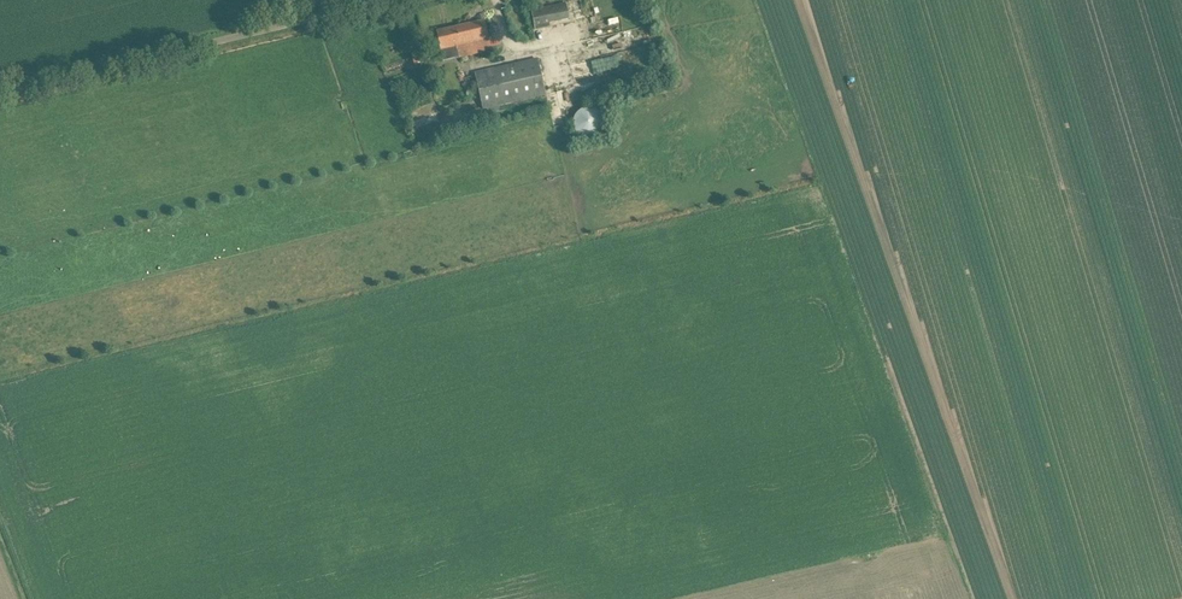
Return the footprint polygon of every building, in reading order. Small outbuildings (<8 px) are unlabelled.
[(531,10),(534,22),(536,29),(551,25),(550,22),(570,18),(567,2),(531,10)] [(437,31),(439,43),(441,50),(457,47),(459,58),(492,50),(484,20),(437,31)] [(431,60),(428,51),(413,55),(416,65),(431,60)] [(475,74),(484,110),(547,95),(538,59),(475,74)] [(573,122),(573,123),(573,125),(573,126),(574,127),(574,129),(574,130),(575,131),(576,132),(577,133),(578,134),(579,135),(580,136),(582,138),(585,138),(586,139),(589,139),(590,139),(591,139),(593,138),(594,138),(596,137),(598,136),(599,135),(600,134),(600,133),(601,132),(602,131),(603,130),(603,129),(604,127),(604,126),(604,125),(604,123),(604,122),(604,121),(603,119),(603,118),(603,117),(602,116),(601,114),(600,113),(599,112),(598,111),(597,111),(596,110),(595,109),(594,109),(592,108),(591,108),(590,108),(588,108),(587,108),(586,108),(584,108),(583,109),(582,109),(581,110),(580,111),(578,112),(577,112),(577,113),(576,115),(575,116),(574,117),(574,118),(574,119),(573,121),(573,122)]
